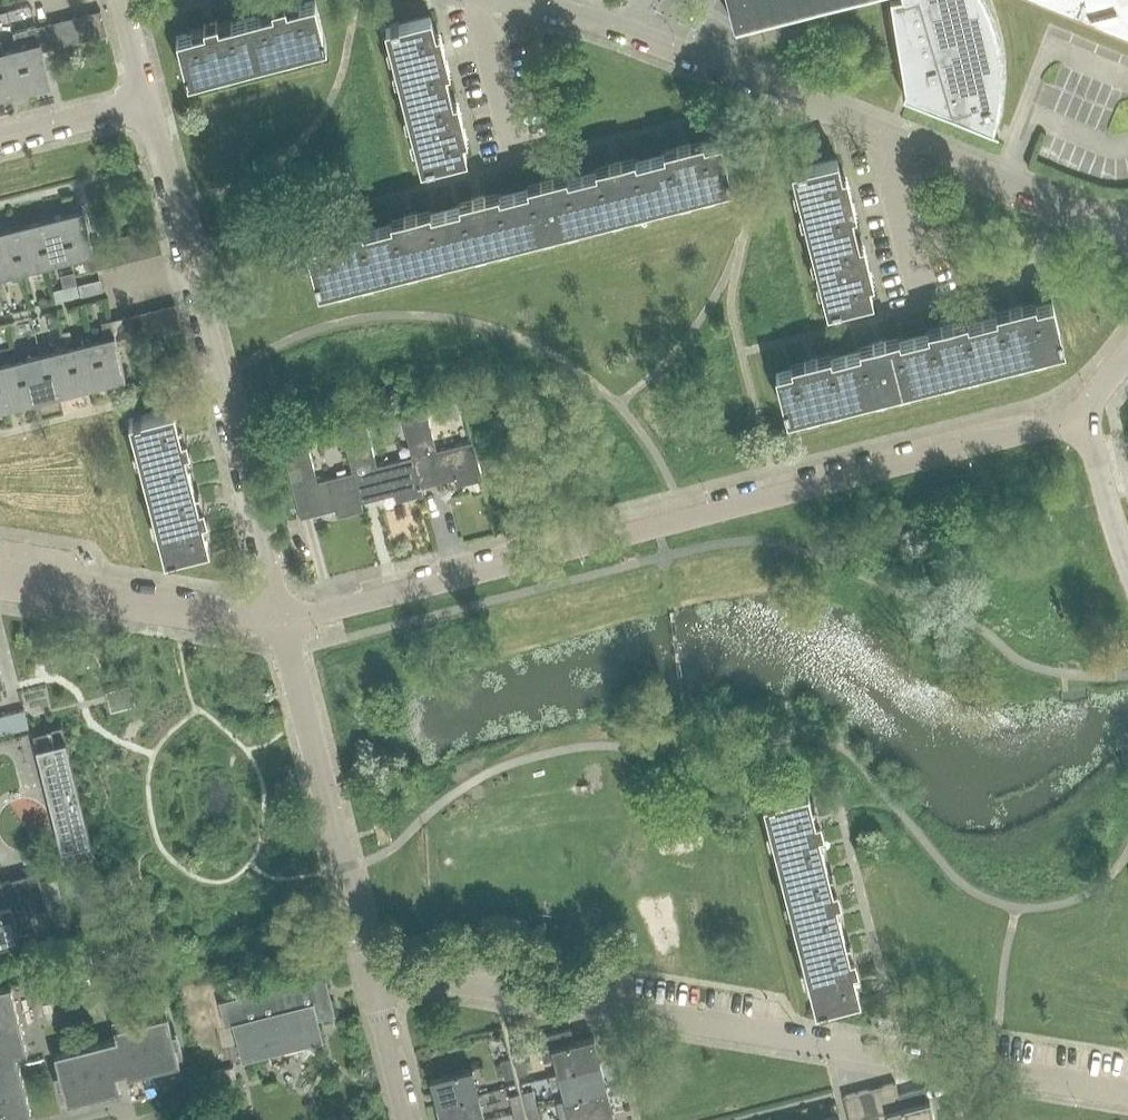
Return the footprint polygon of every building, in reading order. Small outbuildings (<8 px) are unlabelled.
[(244,18),(255,62),(289,53),(323,45),(325,44),(324,40),(325,40),(323,33),(322,33),(314,0),(305,3),(300,4),(285,8),(284,2),(283,2),(282,3),(282,5),(272,7),(272,5),(270,6),(271,11),(260,14),(255,16),(244,18)] [(733,27),(735,27),(735,25),(834,0),(727,0),(733,27)] [(905,87),(902,93),(997,130),(998,129),(992,126),(995,116),(997,105),(998,94),(999,82),(999,71),(999,60),(998,49),(996,38),(994,29),(992,21),(989,12),(986,4),(984,0),(890,0),(905,87)] [(1127,38),(1127,0),(1036,0),(1127,38)] [(101,10),(88,13),(94,37),(107,34),(101,10)] [(88,13),(75,16),(81,40),(94,37),(88,13)] [(75,16),(62,20),(68,43),(81,40),(75,16)] [(389,26),(385,27),(394,63),(396,69),(403,96),(447,84),(445,76),(443,69),(440,58),(446,57),(445,55),(443,55),(441,50),(440,45),(442,44),(442,43),(437,44),(432,25),(430,16),(393,25),(393,24),(389,25),(389,26)] [(187,34),(176,37),(184,69),(186,77),(187,77),(188,81),(189,80),(189,79),(222,71),(255,62),(244,18),(236,20),(232,21),(217,25),(215,20),(214,20),(214,23),(205,25),(204,23),(202,23),(203,29),(191,33),(187,34)] [(62,20),(49,23),(55,47),(68,43),(62,20)] [(49,23),(36,26),(42,50),(55,47),(49,23)] [(27,28),(13,32),(18,49),(22,65),(28,64),(33,87),(49,82),(50,85),(51,84),(42,50),(36,26),(27,28)] [(0,54),(0,71),(2,70),(8,93),(33,87),(28,64),(22,65),(18,49),(4,53),(0,54)] [(447,84),(403,96),(412,131),(422,165),(426,164),(427,165),(434,163),(434,162),(466,154),(463,144),(458,126),(463,124),(463,122),(461,123),(460,118),(459,113),(460,112),(460,110),(455,112),(450,94),(447,84)] [(727,171),(719,140),(709,142),(703,144),(690,147),(689,142),(687,142),(687,144),(682,145),(677,147),(677,145),(675,145),(676,150),(664,154),(659,155),(651,157),(662,201),(695,192),(730,183),(729,179),(730,178),(728,171),(727,171)] [(662,201),(651,157),(641,160),(637,161),(622,164),(621,159),(621,160),(619,160),(619,162),(614,163),(609,165),(609,163),(607,163),(608,168),(596,171),(591,173),(581,175),(592,219),(594,219),(627,210),(662,201)] [(797,168),(792,169),(801,203),(810,237),(852,226),(850,217),(846,200),(850,198),(850,196),(848,197),(846,192),(845,187),(847,187),(847,185),(842,186),(838,168),(837,167),(835,158),(804,166),(804,164),(797,166),(797,168)] [(592,219),(581,175),(573,177),(568,179),(554,182),(553,177),(552,177),(551,177),(552,180),(546,181),(541,182),(541,179),(540,180),(541,185),(527,189),(523,190),(513,192),(525,237),(525,236),(541,232),(559,228),(592,219)] [(525,237),(513,192),(504,195),(500,196),(486,199),(485,194),(484,194),(483,194),(484,197),(479,198),(473,199),(473,197),(471,197),(473,203),(459,206),(455,207),(445,210),(457,254),(491,245),(525,237)] [(72,239),(66,240),(70,256),(84,253),(88,270),(98,268),(92,244),(83,210),(82,210),(82,212),(66,216),(72,239)] [(387,225),(377,227),(389,272),(423,263),(457,254),(445,210),(436,212),(432,213),(418,217),(416,212),(415,212),(415,214),(410,216),(405,217),(405,215),(403,215),(404,220),(391,224),(387,225)] [(46,245),(41,247),(45,263),(70,256),(66,240),(72,239),(66,216),(41,222),(46,245)] [(21,252),(15,253),(19,269),(45,263),(41,247),(46,245),(41,222),(15,229),(21,252)] [(810,237),(810,238),(818,273),(827,308),(832,307),(832,308),(840,306),(839,305),(870,297),(867,287),(863,268),(868,267),(867,265),(865,266),(862,256),(865,255),(864,253),(859,254),(855,236),(852,226),(810,237)] [(156,227),(143,231),(149,255),(162,251),(156,227)] [(354,281),(389,272),(377,227),(368,230),(364,231),(350,234),(348,229),(346,230),(347,232),(342,233),(337,235),(336,232),(335,233),(336,238),(323,242),(319,243),(308,245),(317,282),(316,282),(317,286),(319,286),(319,290),(354,281)] [(19,269),(15,253),(21,252),(15,229),(0,233),(0,274),(19,269)] [(143,231),(130,234),(136,258),(149,255),(143,231)] [(130,234),(117,237),(123,261),(136,258),(130,234)] [(117,237),(104,240),(111,265),(123,261),(117,237)] [(99,242),(92,244),(98,268),(111,265),(104,240),(99,242)] [(100,278),(78,284),(81,295),(103,290),(100,278)] [(62,287),(53,289),(56,301),(65,299),(62,287)] [(991,317),(982,319),(993,363),(994,362),(1028,354),(1062,345),(1061,340),(1062,340),(1060,332),(1059,332),(1051,302),(1041,304),(1037,305),(1023,309),(1021,303),(1020,304),(1020,306),(1016,307),(1010,308),(1010,306),(1008,307),(1009,312),(996,316),(991,317)] [(175,303),(162,307),(168,331),(181,327),(175,303)] [(162,307),(149,310),(155,334),(168,331),(162,307)] [(149,310),(137,313),(143,337),(155,334),(149,310)] [(137,313),(124,316),(130,340),(143,337),(137,313)] [(124,316),(111,320),(117,344),(125,342),(130,340),(124,316)] [(913,337),(924,380),(958,371),(993,363),(982,319),(973,322),(968,323),(954,326),(952,321),(951,321),(951,323),(946,324),(941,326),(940,324),(939,324),(940,330),(928,333),(923,334),(913,337)] [(106,339),(92,343),(96,359),(102,358),(108,380),(124,376),(125,378),(126,378),(117,344),(111,320),(102,322),(106,339)] [(70,331),(63,332),(65,343),(72,341),(70,331)] [(844,354),(855,397),(890,389),(924,380),(913,337),(904,339),(900,340),(885,344),(884,338),(882,338),(883,340),(878,342),(873,343),(872,341),(870,341),(872,347),(859,350),(855,351),(844,354)] [(92,343),(67,349),(71,365),(77,364),(83,387),(108,380),(102,358),(96,359),(92,343)] [(67,349),(41,356),(45,372),(51,370),(57,393),(83,387),(77,364),(71,365),(67,349)] [(786,410),(787,414),(821,406),(855,397),(844,354),(836,356),(832,357),(817,361),(816,355),(814,356),(814,358),(805,360),(804,358),(802,359),(804,364),(791,368),(787,369),(776,372),(784,403),(782,403),(784,410),(786,410)] [(41,356),(16,362),(20,378),(26,377),(32,400),(57,393),(51,370),(45,372),(41,356)] [(0,366),(0,383),(6,406),(32,400),(26,377),(20,378),(16,362),(0,366)] [(421,486),(454,478),(456,485),(481,479),(472,441),(437,450),(425,405),(401,411),(412,456),(421,495),(423,494),(421,486)] [(148,487),(191,476),(184,449),(191,448),(190,446),(188,446),(185,436),(187,436),(187,434),(181,435),(174,410),(175,410),(175,407),(130,419),(130,420),(131,420),(148,487)] [(382,434),(399,430),(395,417),(379,421),(382,434)] [(363,501),(371,499),(395,493),(397,501),(421,495),(412,456),(377,465),(366,419),(342,425),(353,471),(353,472),(363,509),(365,509),(363,501)] [(343,438),(341,427),(331,430),(332,436),(338,440),(343,438)] [(303,516),(336,507),(338,515),(363,509),(353,472),(317,480),(306,435),(282,441),(303,524),(305,524),(303,516)] [(191,476),(148,487),(165,555),(165,556),(210,545),(209,543),(208,543),(202,517),(208,516),(207,514),(205,515),(203,505),(205,504),(204,503),(198,504),(191,476)] [(118,708),(134,704),(129,686),(114,690),(115,694),(116,701),(118,708)] [(24,709),(0,715),(0,733),(29,726),(28,726),(24,709)] [(41,770),(61,849),(80,845),(83,858),(94,855),(69,754),(62,726),(51,729),(54,742),(36,746),(41,770)] [(808,790),(808,788),(773,796),(773,795),(766,797),(767,798),(762,799),(763,801),(780,868),(824,857),(817,829),(822,827),(819,813),(813,815),(807,790),(808,790)] [(824,857),(780,868),(798,936),(841,925),(834,897),(840,896),(836,882),(830,883),(824,857)] [(38,872),(1,881),(0,877),(0,952),(7,950),(6,945),(19,941),(15,925),(17,925),(16,919),(48,911),(38,872)] [(841,925),(798,936),(815,1003),(813,1004),(814,1005),(819,1004),(819,1005),(825,1004),(825,1003),(859,994),(859,992),(858,992),(851,966),(857,964),(853,950),(848,952),(841,925)] [(90,954),(77,957),(80,969),(93,966),(90,954)] [(322,1040),(323,1040),(315,1009),(332,1005),(334,1015),(335,1015),(331,997),(328,998),(327,994),(330,993),(325,974),(219,1001),(225,1026),(233,1024),(242,1061),(243,1061),(243,1059),(282,1049),(282,1051),(283,1050),(283,1049),(322,1039),(322,1040)] [(25,1118),(33,1116),(17,1054),(28,1051),(11,985),(0,988),(0,1119),(18,1119),(25,1118)] [(184,1057),(177,1031),(172,1032),(165,1006),(112,1020),(117,1038),(55,1054),(59,1072),(54,1074),(61,1100),(66,1099),(67,1103),(120,1089),(118,1079),(180,1063),(179,1059),(184,1057)] [(570,1029),(541,1037),(536,1038),(544,1068),(556,1064),(559,1073),(598,1063),(592,1038),(593,1038),(593,1036),(573,1041),(570,1029)] [(514,1058),(518,1074),(527,1072),(523,1055),(514,1058)] [(514,1075),(510,1059),(499,1061),(504,1078),(514,1075)] [(605,1089),(598,1063),(559,1073),(548,1076),(551,1087),(561,1084),(565,1099),(605,1089)] [(471,1068),(430,1078),(430,1080),(432,1079),(438,1103),(436,1104),(437,1104),(477,1094),(471,1068)] [(890,1112),(901,1108),(897,1094),(894,1082),(880,1085),(887,1112),(890,1112)] [(875,1115),(887,1112),(880,1085),(868,1088),(875,1115)] [(863,1118),(875,1115),(868,1088),(856,1092),(863,1118)] [(901,1108),(890,1112),(892,1119),(930,1119),(926,1104),(928,1104),(927,1102),(925,1102),(922,1088),(897,1094),(901,1108)] [(605,1089),(565,1099),(571,1119),(588,1119),(611,1114),(605,1089)] [(532,1090),(522,1093),(526,1109),(536,1106),(532,1090)] [(844,1099),(849,1119),(856,1119),(859,1119),(863,1118),(856,1092),(843,1095),(844,1099)] [(437,1104),(437,1105),(439,1105),(442,1119),(482,1119),(484,1119),(477,1094),(437,1104)] [(509,1096),(513,1112),(522,1110),(518,1094),(509,1096)] [(536,1106),(526,1109),(529,1119),(540,1119),(536,1106)] [(515,1119),(525,1119),(522,1110),(513,1112),(515,1119)]
